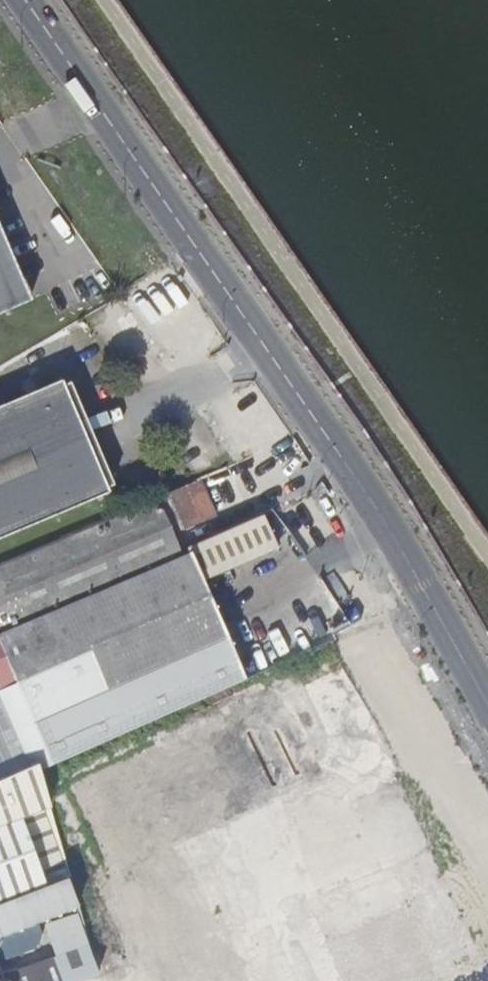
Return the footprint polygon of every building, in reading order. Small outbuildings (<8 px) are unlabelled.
[(29,299),(0,232),(0,312),(29,299)] [(0,406),(0,537),(105,492),(59,381),(0,406)] [(153,501),(0,566),(0,628),(31,615),(176,551),(170,536),(179,533),(179,534),(213,519),(197,481),(185,486),(165,496),(153,501)] [(27,769),(235,677),(219,641),(202,603),(193,582),(270,548),(256,516),(233,526),(179,549),(182,555),(33,619),(31,615),(0,628),(0,650),(14,685),(0,692),(0,707),(27,769)] [(14,685),(0,650),(0,692),(14,685)] [(112,866),(318,782),(280,687),(73,771),(112,866)] [(477,960),(487,957),(487,831),(460,751),(409,769),(477,960)] [(81,908),(70,877),(0,901),(0,935),(81,908)] [(441,975),(408,903),(330,937),(350,980),(428,980),(441,975)] [(144,962),(102,976),(80,909),(46,921),(66,980),(150,980),(144,962)]
